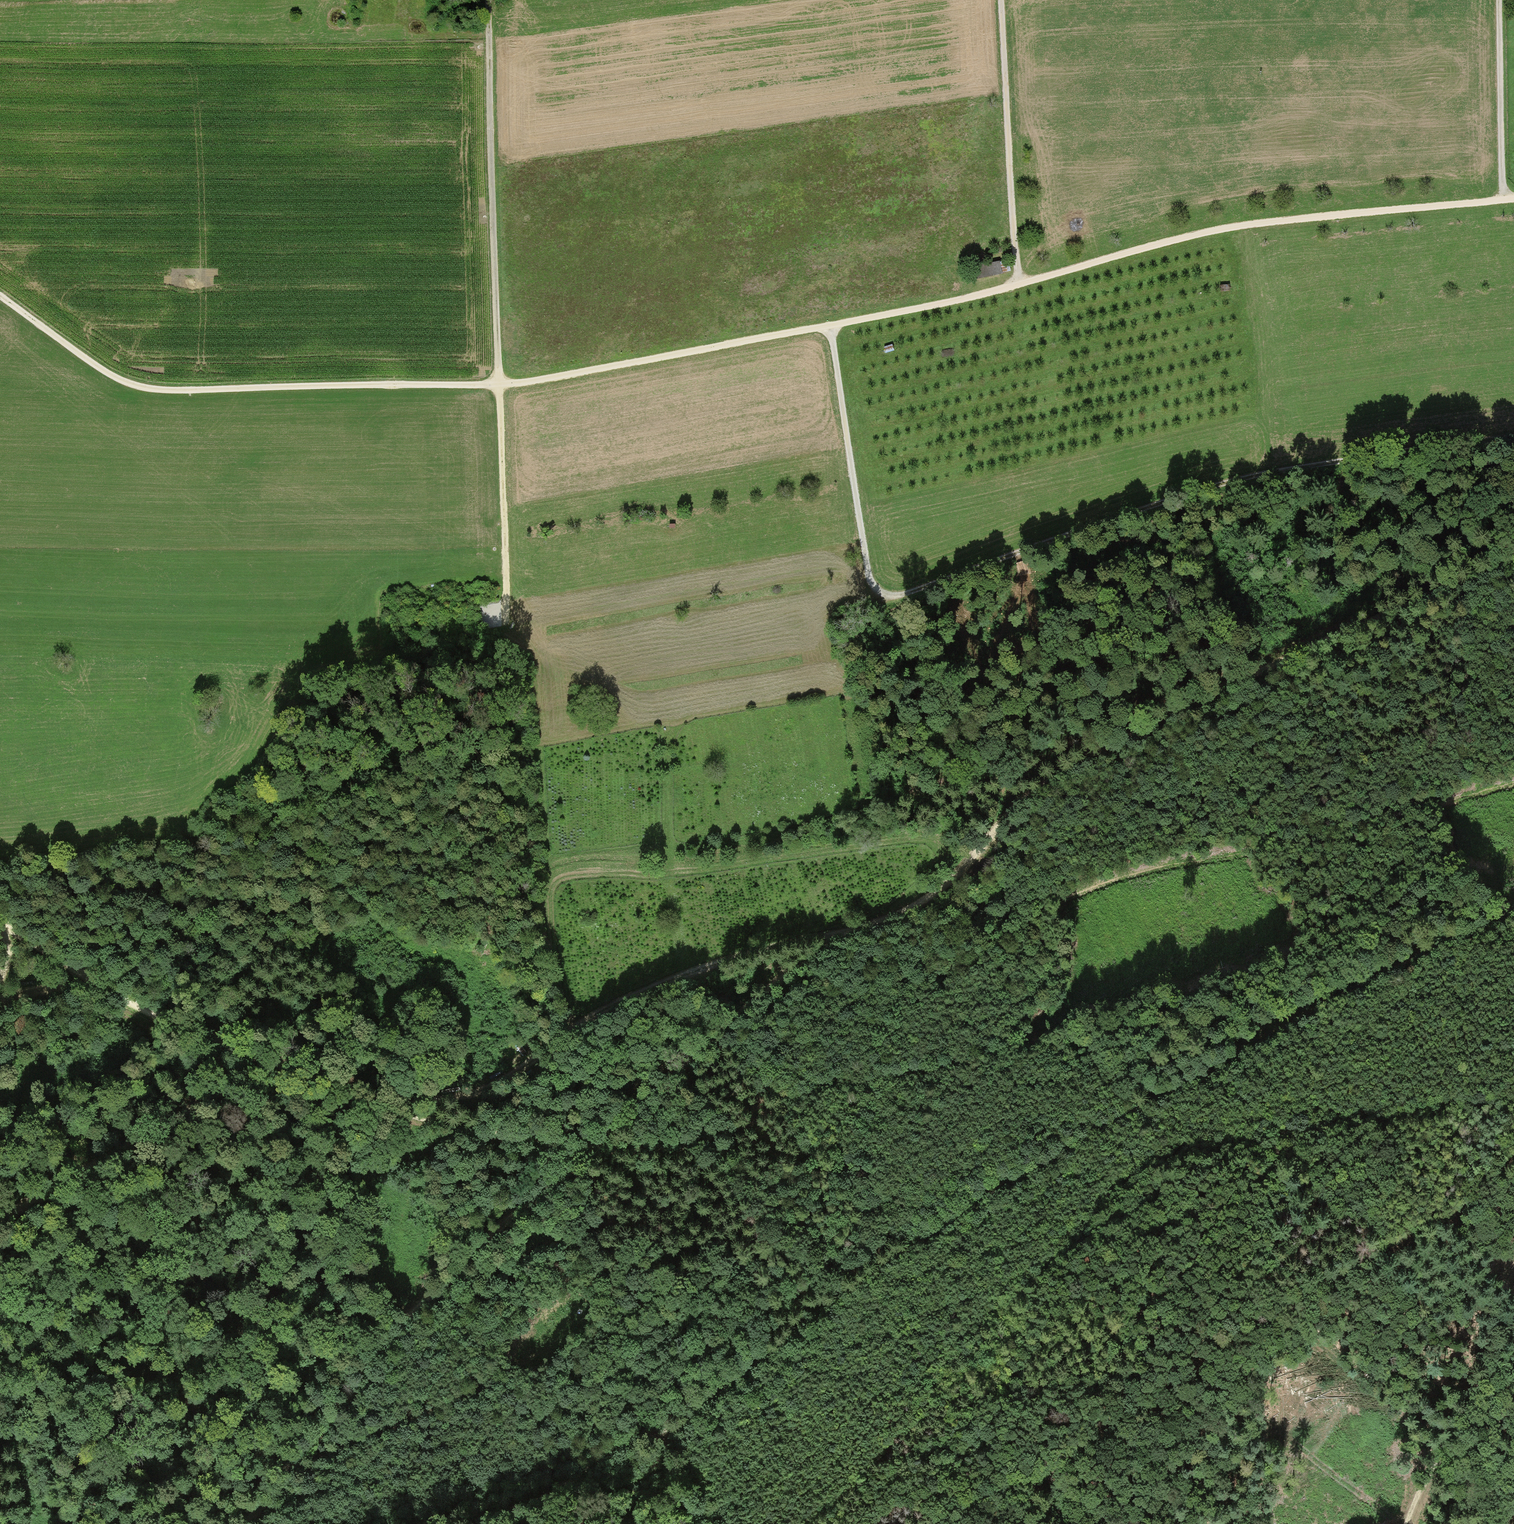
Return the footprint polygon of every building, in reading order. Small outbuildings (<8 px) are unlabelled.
[(1005,262),(970,269),(972,279),(1007,273),(1005,262)]
